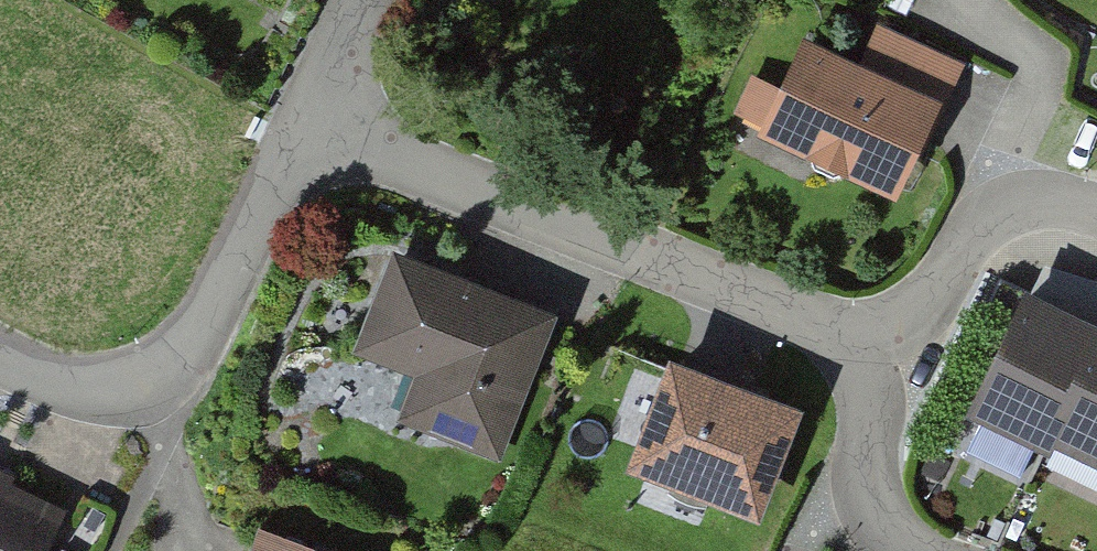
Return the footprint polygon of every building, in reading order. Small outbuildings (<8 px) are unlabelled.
[(781,88),(748,76),(735,110),(762,120),(755,138),(901,190),(933,103),(946,108),(963,61),(873,29),(862,58),(800,36),(781,88)] [(558,304),(390,240),(349,347),(414,372),(397,417),(500,456),(558,304)] [(1025,297),(966,417),(1047,457),(1055,440),(1096,461),(1096,331),(1096,333),(1025,297)] [(628,456),(765,509),(807,401),(670,348),(628,456)] [(68,504),(0,470),(0,550),(45,550),(68,504)] [(258,538),(255,550),(307,550),(258,538)]
